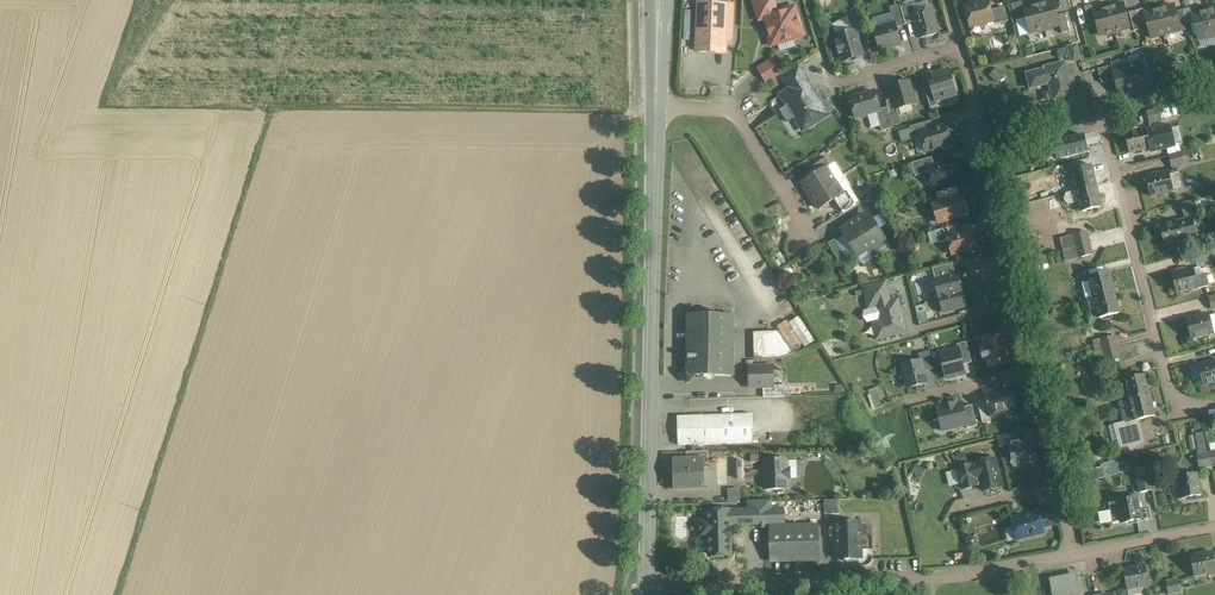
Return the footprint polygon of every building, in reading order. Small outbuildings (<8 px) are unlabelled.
[(776,13),(772,0),(767,0),(755,4),(759,19),(764,18),(771,45),(803,36),(794,7),(776,13)] [(913,0),(900,4),(906,25),(915,22),(913,15),(917,14),(913,0)] [(988,1),(965,7),(970,26),(978,24),(979,26),(985,24),(985,23),(993,20),(991,11),(988,1)] [(1053,1),(1038,5),(1045,30),(1052,29),(1051,27),(1059,25),(1060,25),(1057,16),(1053,1)] [(1022,2),(1011,5),(1015,21),(1026,18),(1023,9),(1022,2)] [(727,4),(698,3),(696,51),(725,53),(726,40),(727,5),(727,4)] [(900,4),(889,7),(894,24),(895,24),(896,28),(906,25),(900,4)] [(1123,4),(1108,8),(1115,33),(1121,32),(1121,30),(1129,28),(1123,4)] [(734,5),(727,5),(726,40),(733,41),(734,5)] [(1023,9),(1026,18),(1030,33),(1038,31),(1038,32),(1045,30),(1038,5),(1023,9)] [(1091,5),(1084,7),(1088,21),(1095,20),(1093,12),(1091,5)] [(1174,5),(1159,9),(1165,34),(1180,31),(1176,12),(1174,5)] [(1005,7),(991,11),(993,20),(994,25),(1008,21),(1005,7)] [(1093,12),(1095,20),(1099,36),(1108,34),(1108,35),(1115,33),(1108,8),(1093,12)] [(1190,8),(1182,10),(1186,25),(1193,23),(1191,15),(1192,15),(1190,8)] [(1143,9),(1136,11),(1140,25),(1146,23),(1144,13),(1143,9)] [(1144,13),(1146,23),(1151,39),(1165,34),(1159,9),(1144,13)] [(1206,11),(1213,37),(1214,36),(1214,9),(1206,11)] [(917,14),(913,15),(915,22),(920,39),(938,33),(931,10),(917,14)] [(1182,10),(1176,12),(1180,31),(1187,29),(1186,25),(1182,10)] [(1136,11),(1129,13),(1134,31),(1141,29),(1140,25),(1136,11)] [(1192,15),(1191,15),(1193,23),(1198,39),(1206,37),(1206,38),(1213,37),(1206,11),(1192,15)] [(860,14),(847,18),(851,31),(855,30),(857,37),(866,34),(860,14)] [(1064,14),(1057,16),(1060,25),(1059,25),(1062,34),(1069,32),(1064,14)] [(894,24),(874,30),(880,50),(901,44),(896,28),(895,24),(894,24)] [(851,31),(836,36),(838,43),(836,44),(839,53),(841,53),(843,61),(862,55),(857,37),(855,30),(851,31)] [(1027,35),(1028,42),(1041,42),(1041,34),(1027,35)] [(1076,46),(1068,48),(1072,62),(1080,59),(1076,46)] [(757,66),(766,82),(784,73),(775,56),(757,66)] [(1065,63),(1044,68),(1045,69),(1026,74),(1030,89),(1048,84),(1053,103),(1074,97),(1065,63)] [(1142,63),(1127,67),(1134,92),(1149,88),(1142,63)] [(1111,66),(1104,68),(1108,82),(1115,80),(1112,71),(1113,71),(1111,66)] [(1113,71),(1112,71),(1115,80),(1119,96),(1134,92),(1127,67),(1113,71)] [(1104,68),(1097,70),(1101,83),(1108,82),(1104,68)] [(949,70),(932,75),(935,83),(930,85),(931,86),(935,101),(936,101),(956,95),(949,70)] [(827,115),(805,80),(781,95),(792,112),(795,117),(801,118),(807,128),(827,115)] [(909,81),(889,87),(893,99),(896,109),(916,104),(909,81)] [(931,86),(924,88),(930,108),(937,106),(936,101),(935,101),(931,86)] [(874,92),(850,99),(855,117),(857,117),(860,118),(866,116),(867,114),(876,111),(880,110),(874,92)] [(893,99),(886,101),(888,107),(890,115),(897,113),(896,109),(893,99)] [(1174,106),(1159,110),(1161,119),(1177,115),(1174,106)] [(888,107),(880,110),(876,111),(882,131),(893,128),(893,125),(890,115),(888,107)] [(1159,109),(1146,112),(1149,124),(1162,120),(1161,119),(1159,110),(1159,109)] [(897,113),(890,115),(893,125),(900,123),(897,113)] [(930,121),(910,127),(905,129),(909,141),(913,139),(913,140),(921,137),(920,133),(932,129),(930,121)] [(932,129),(920,133),(921,137),(926,152),(934,150),(936,151),(939,151),(941,148),(952,144),(946,125),(932,129)] [(1169,125),(1146,131),(1150,148),(1151,151),(1166,148),(1174,146),(1169,125)] [(1146,129),(1124,134),(1129,153),(1150,148),(1146,131),(1146,129)] [(1065,144),(1069,158),(1094,150),(1090,137),(1065,144)] [(1179,144),(1174,146),(1166,148),(1168,156),(1181,152),(1179,144)] [(1181,152),(1182,157),(1198,153),(1197,148),(1181,152)] [(1182,157),(1181,152),(1168,156),(1171,168),(1184,164),(1182,157)] [(1066,153),(1054,156),(1057,168),(1069,165),(1066,153)] [(826,158),(813,166),(818,173),(827,167),(827,168),(831,165),(826,158)] [(932,158),(912,164),(915,177),(929,173),(928,169),(935,167),(932,158)] [(935,167),(928,169),(929,173),(933,187),(961,179),(955,161),(935,167)] [(1091,166),(1071,171),(1076,191),(1096,186),(1091,166)] [(818,173),(802,183),(807,189),(806,190),(810,196),(835,181),(827,168),(827,167),(818,173)] [(1177,170),(1146,177),(1151,197),(1182,189),(1177,170)] [(1195,175),(1183,178),(1186,189),(1197,187),(1195,175)] [(835,181),(810,196),(814,203),(815,202),(819,209),(834,199),(843,194),(835,181)] [(1096,186),(1076,191),(1081,212),(1101,207),(1096,186)] [(957,188),(943,192),(945,198),(959,194),(957,188)] [(843,194),(834,199),(842,212),(854,204),(847,192),(843,194)] [(943,192),(936,194),(938,200),(945,198),(943,192)] [(963,196),(933,205),(936,213),(939,212),(942,222),(965,215),(962,205),(965,204),(963,196)] [(1194,201),(1181,205),(1185,217),(1197,213),(1194,201)] [(885,239),(871,217),(866,220),(862,219),(861,217),(855,221),(874,252),(879,249),(876,245),(885,239)] [(1181,221),(1160,227),(1165,246),(1186,240),(1186,241),(1197,238),(1192,218),(1181,221)] [(855,221),(848,225),(849,228),(849,231),(843,234),(857,256),(867,250),(870,254),(874,252),(855,221)] [(956,225),(936,231),(939,243),(948,240),(947,237),(958,233),(956,225)] [(958,233),(947,237),(948,240),(952,255),(976,248),(971,230),(958,233)] [(1086,232),(1069,236),(1071,248),(1089,243),(1086,232)] [(847,257),(835,239),(828,244),(840,262),(847,257)] [(1089,243),(1071,248),(1073,255),(1078,254),(1079,258),(1092,255),(1089,243)] [(1206,249),(1193,252),(1196,264),(1209,261),(1206,249)] [(953,264),(932,269),(935,280),(955,275),(953,264)] [(1193,269),(1172,274),(1176,294),(1197,288),(1197,289),(1209,286),(1206,275),(1195,277),(1193,269)] [(1109,272),(1089,277),(1094,298),(1114,293),(1109,272)] [(955,275),(935,280),(935,281),(938,291),(938,292),(940,301),(940,302),(941,302),(944,313),(966,307),(963,295),(960,295),(958,288),(961,287),(958,275),(955,275)] [(885,283),(864,288),(869,307),(877,305),(879,305),(878,301),(889,298),(885,283)] [(861,289),(854,291),(856,298),(863,297),(861,289)] [(1114,293),(1094,298),(1099,318),(1119,313),(1114,293)] [(898,299),(890,301),(889,298),(878,301),(879,305),(877,305),(881,321),(873,323),(877,339),(906,332),(898,299)] [(735,316),(689,315),(688,367),(680,375),(687,382),(694,375),(734,376),(735,316)] [(799,342),(793,346),(797,350),(815,338),(799,315),(782,326),(790,338),(795,335),(799,342)] [(1208,315),(1187,320),(1192,339),(1213,334),(1208,315)] [(1009,323),(999,326),(1002,335),(1005,346),(1015,344),(1009,323)] [(779,331),(753,332),(754,360),(782,359),(795,354),(779,331)] [(1002,335),(982,340),(985,349),(981,350),(981,351),(983,358),(983,359),(987,358),(989,368),(1009,362),(1007,352),(1007,351),(1006,351),(1005,347),(1006,347),(1005,346),(1002,335)] [(1114,336),(1101,339),(1104,351),(1117,348),(1114,336)] [(1102,350),(1099,339),(1093,341),(1095,352),(1102,350)] [(967,342),(957,344),(958,349),(959,349),(963,365),(972,363),(967,342)] [(1117,348),(1104,351),(1107,363),(1120,359),(1117,348)] [(958,349),(940,354),(946,378),(965,374),(963,365),(959,349),(958,349)] [(930,352),(918,354),(920,361),(921,361),(924,371),(934,369),(930,352)] [(920,361),(902,366),(908,388),(926,383),(924,371),(921,361),(920,361)] [(1199,366),(1203,385),(1214,383),(1214,362),(1199,366)] [(772,367),(750,367),(751,387),(763,387),(773,386),(772,367)] [(1144,375),(1125,380),(1130,400),(1149,395),(1144,375)] [(784,385),(773,386),(763,387),(763,397),(785,397),(784,385)] [(878,387),(867,390),(871,409),(882,406),(878,387)] [(1009,390),(984,396),(985,400),(989,415),(990,415),(1014,409),(1009,390)] [(1130,400),(1119,403),(1124,423),(1154,416),(1153,409),(1155,408),(1156,406),(1155,404),(1156,404),(1155,403),(1151,404),(1149,395),(1130,400)] [(985,400),(977,402),(983,423),(991,421),(990,415),(989,415),(985,400)] [(955,404),(944,407),(944,408),(938,410),(943,430),(966,424),(967,424),(963,407),(962,404),(955,405),(955,404)] [(972,405),(963,407),(967,424),(966,424),(967,428),(977,426),(972,405)] [(752,414),(691,416),(692,445),(753,443),(752,414)] [(691,416),(677,417),(678,445),(692,445),(691,416)] [(1136,426),(1123,430),(1126,442),(1139,438),(1136,426)] [(1016,432),(996,437),(999,447),(1011,444),(1010,443),(1019,441),(1016,432)] [(1194,434),(1198,455),(1206,454),(1202,432),(1194,434)] [(1019,441),(1010,443),(1011,444),(1013,454),(1011,457),(1011,463),(1014,468),(1020,469),(1025,465),(1026,464),(1037,461),(1031,438),(1019,441)] [(708,451),(686,452),(686,459),(703,459),(708,459),(708,451)] [(966,452),(955,456),(957,463),(968,460),(966,452)] [(1200,469),(1211,466),(1209,453),(1206,454),(1198,455),(1197,456),(1200,469)] [(786,460),(779,460),(775,457),(772,460),(765,461),(766,489),(787,489),(787,479),(790,479),(789,469),(787,469),(786,460)] [(686,459),(674,460),(675,488),(704,487),(703,467),(703,459),(686,459)] [(994,459),(958,468),(963,489),(977,486),(975,479),(979,478),(983,491),(1001,487),(994,459)] [(1197,474),(1177,478),(1181,499),(1201,495),(1197,474)] [(1149,478),(1137,480),(1140,493),(1152,491),(1149,478)] [(1115,490),(1118,502),(1135,499),(1133,486),(1115,490)] [(741,501),(741,488),(729,488),(729,501),(741,501)] [(1117,502),(1121,523),(1122,523),(1141,519),(1137,498),(1135,499),(1118,502),(1117,502)] [(839,500),(824,500),(825,515),(839,514),(839,500)] [(1121,523),(1117,502),(1117,501),(1108,503),(1112,524),(1121,523)] [(1052,506),(1037,510),(1038,513),(1038,512),(1042,528),(1057,524),(1052,506)] [(784,509),(729,510),(730,525),(784,523),(784,509)] [(729,510),(708,511),(708,519),(698,519),(699,538),(709,538),(709,553),(712,556),(727,555),(730,552),(730,538),(732,538),(732,529),(730,529),(730,525),(729,510)] [(1038,513),(1011,519),(1013,525),(1011,528),(1012,532),(1015,534),(1017,540),(1043,533),(1042,528),(1038,512),(1038,513)] [(860,523),(836,524),(837,539),(835,539),(836,547),(837,547),(837,559),(844,559),(847,562),(851,562),(854,559),(861,559),(860,523)] [(818,525),(770,527),(771,561),(819,560),(818,525)] [(1191,556),(1195,576),(1208,574),(1208,575),(1214,574),(1214,566),(1212,552),(1191,556)] [(1123,569),(1128,594),(1138,594),(1142,594),(1141,589),(1149,587),(1145,565),(1123,569)] [(1058,579),(1050,581),(1053,594),(1066,594),(1066,593),(1080,590),(1077,575),(1058,579)] [(1178,579),(1166,582),(1168,594),(1181,592),(1178,579)]
